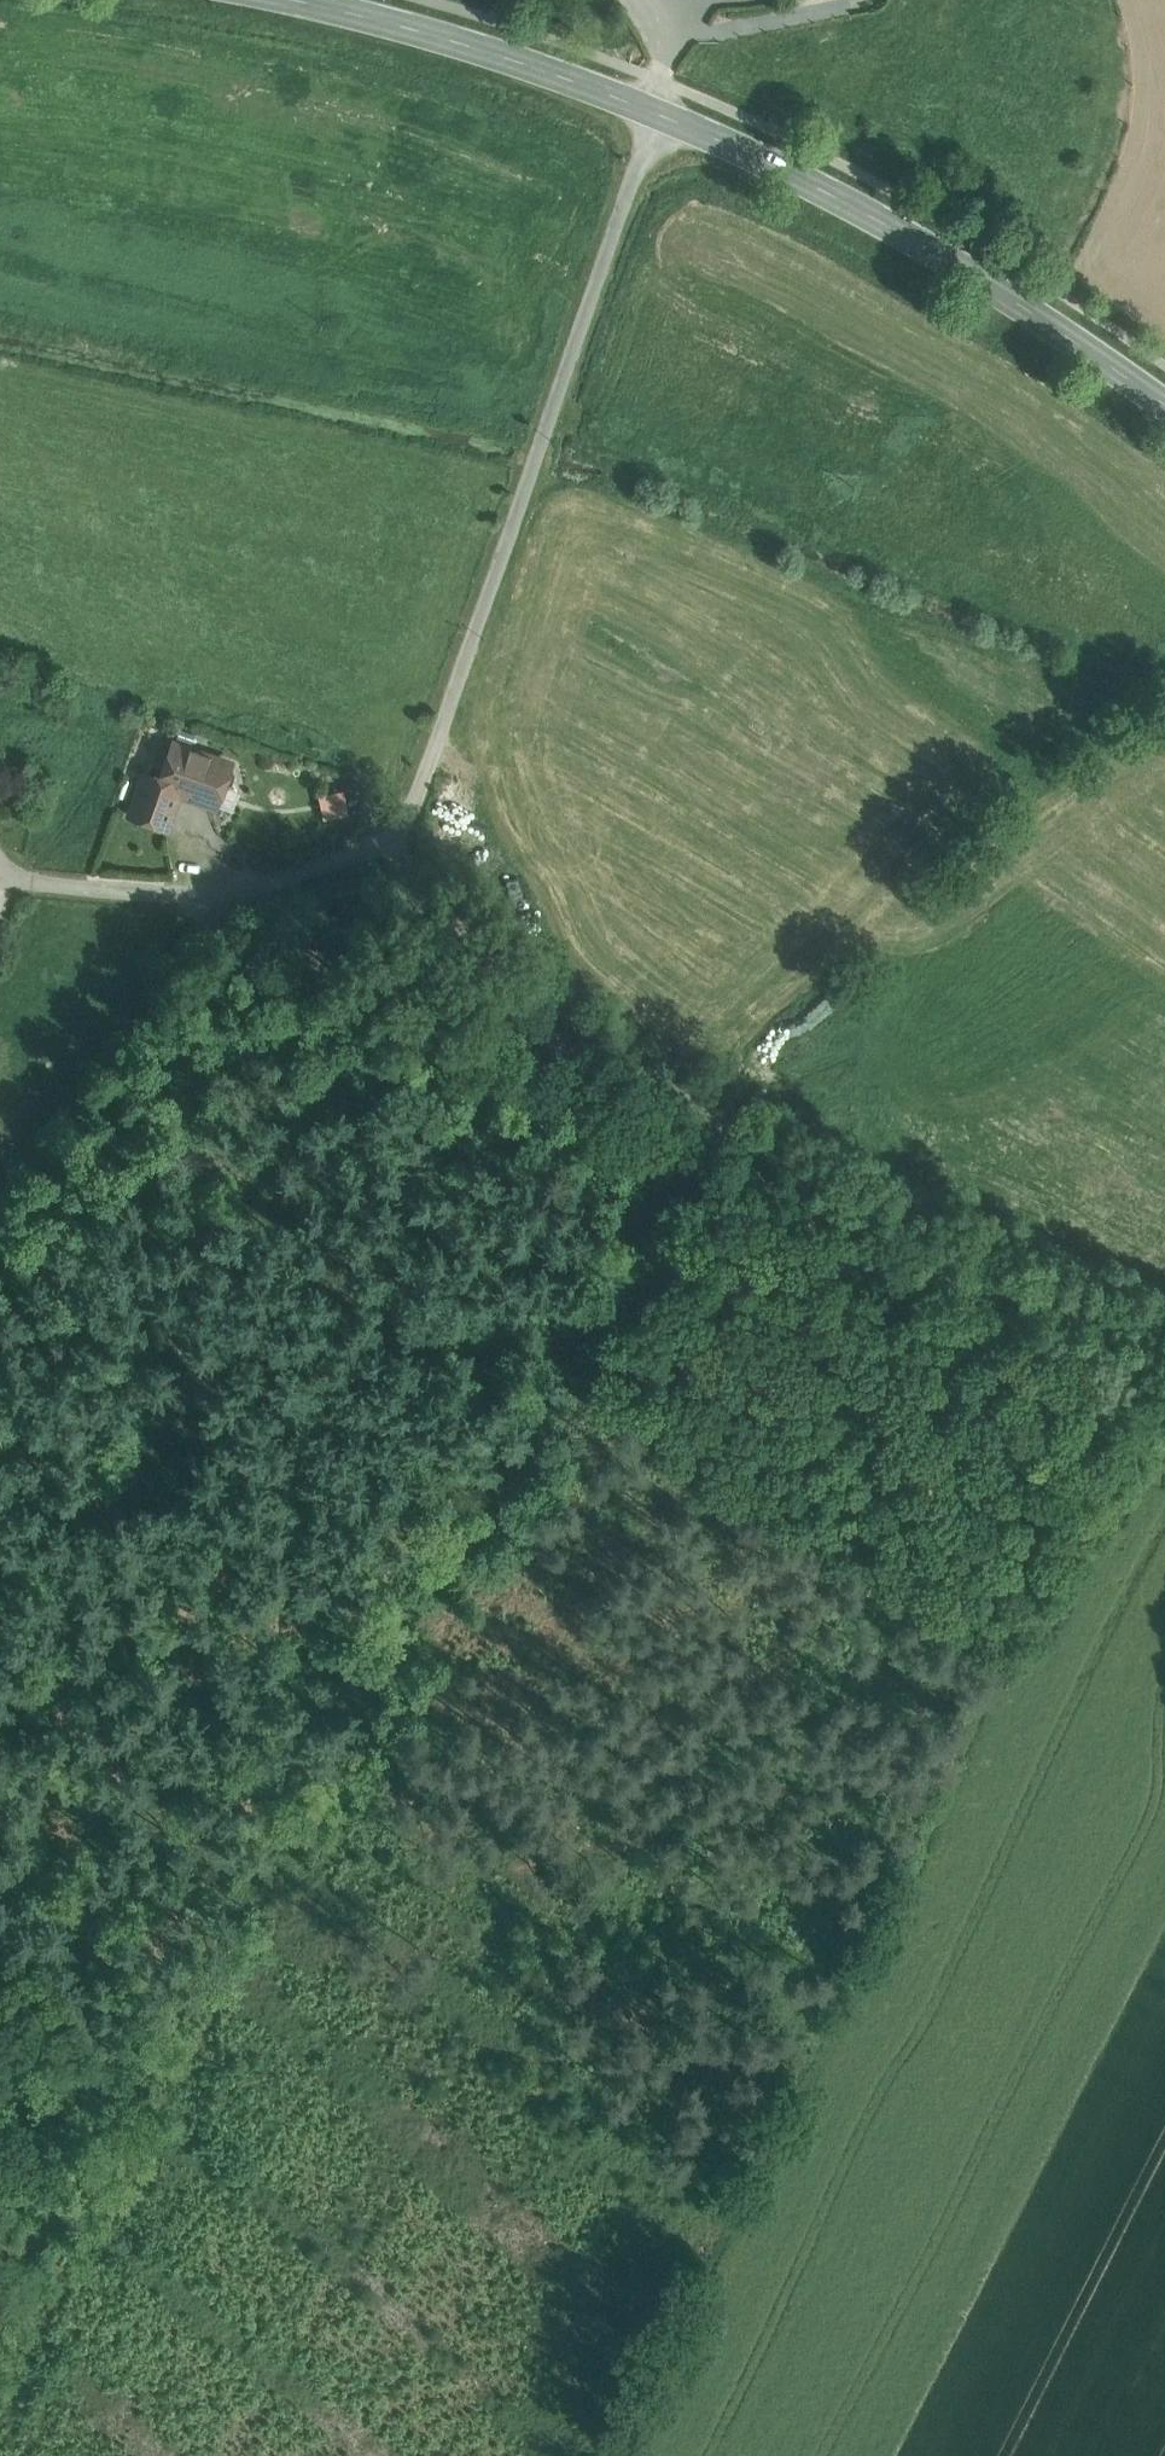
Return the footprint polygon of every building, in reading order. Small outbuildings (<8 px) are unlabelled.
[(230,763),(173,743),(159,785),(178,792),(216,805),(222,787),(230,783),(234,774),(230,766),(230,763)] [(159,785),(142,779),(130,815),(166,828),(178,792),(159,785)]
